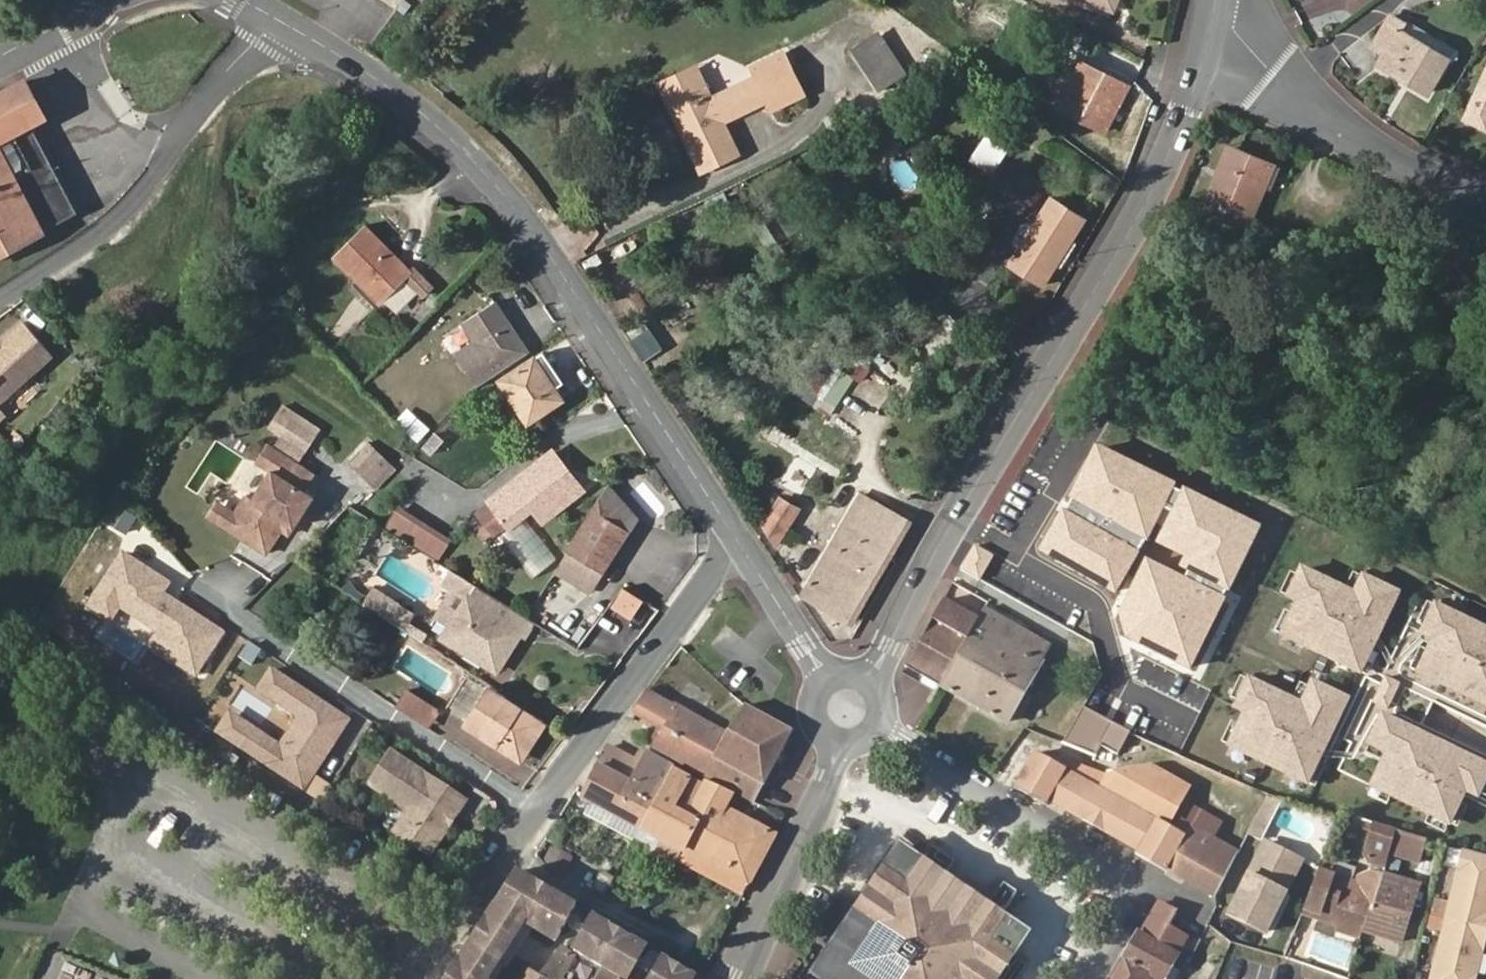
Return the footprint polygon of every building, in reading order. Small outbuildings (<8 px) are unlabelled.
[(1120,0),(1079,0),(1115,14),(1120,0)] [(1427,94),(1453,46),(1404,20),(1402,22),(1390,16),(1372,48),(1382,54),(1377,64),(1427,94)] [(880,34),(854,51),(880,90),(906,73),(880,34)] [(802,89),(789,57),(787,52),(783,53),(753,67),(756,73),(730,85),(741,109),(766,98),(769,104),(802,89)] [(1127,86),(1081,62),(1058,107),(1105,131),(1127,86)] [(694,63),(656,81),(686,143),(692,140),(675,104),(673,104),(663,84),(684,73),(697,79),(701,77),(694,63)] [(1465,117),(1485,128),(1485,71),(1465,117)] [(712,114),(718,111),(710,94),(701,77),(697,79),(684,73),(663,84),(673,104),(675,104),(692,140),(686,143),(699,169),(737,150),(721,118),(715,121),(712,114)] [(36,120),(46,115),(27,80),(17,85),(36,120)] [(74,214),(77,211),(33,122),(36,120),(17,85),(0,93),(0,253),(74,214)] [(710,94),(718,111),(712,114),(715,121),(721,118),(741,109),(730,85),(710,94)] [(1226,146),(1204,203),(1212,205),(1234,149),(1226,146)] [(1279,167),(1234,149),(1212,205),(1251,221),(1265,188),(1269,190),(1279,167)] [(1085,220),(1049,198),(1008,265),(1043,287),(1085,220)] [(364,227),(334,257),(382,303),(404,281),(411,273),(409,271),(364,227)] [(419,277),(411,269),(409,271),(411,273),(404,281),(409,286),(419,277)] [(427,286),(419,277),(409,286),(418,295),(427,286)] [(496,302),(463,323),(476,342),(456,355),(477,387),(529,353),(496,302)] [(27,323),(0,345),(0,403),(10,394),(55,357),(27,323)] [(658,347),(651,337),(636,348),(642,357),(658,347)] [(545,351),(502,381),(528,423),(561,400),(552,389),(564,381),(545,351)] [(666,365),(657,353),(645,361),(653,373),(666,365)] [(834,411),(859,376),(829,354),(804,389),(834,411)] [(303,451),(312,436),(290,422),(280,438),(303,451)] [(280,438),(273,451),(295,464),(303,451),(280,438)] [(264,445),(253,463),(262,468),(273,451),(264,445)] [(285,523),(293,527),(311,497),(302,491),(311,474),(295,464),(273,451),(262,468),(269,472),(251,501),(244,497),(234,514),(225,530),(266,555),(281,531),(285,523)] [(563,465),(552,451),(544,458),(554,472),(563,465)] [(391,464),(378,452),(360,470),(373,483),(391,464)] [(544,458),(484,503),(474,510),(491,532),(505,522),(499,513),(522,495),(533,511),(542,523),(582,490),(563,465),(554,472),(544,458)] [(396,470),(391,464),(373,483),(378,488),(396,470)] [(604,572),(637,517),(608,485),(597,502),(568,551),(604,572)] [(522,495),(499,513),(505,522),(510,529),(516,524),(533,511),(522,495)] [(908,523),(862,496),(804,595),(848,623),(908,523)] [(780,499),(764,525),(777,544),(798,509),(780,499)] [(216,503),(206,518),(225,530),(234,514),(216,503)] [(448,544),(397,512),(387,529),(437,561),(448,544)] [(281,531),(289,535),(293,527),(285,523),(281,531)] [(174,583),(122,550),(84,606),(114,623),(122,611),(158,634),(151,647),(197,678),(225,634),(169,596),(174,583)] [(1396,592),(1362,577),(1354,595),(1301,571),(1288,598),(1298,603),(1283,637),(1361,672),(1396,592)] [(624,584),(614,603),(634,614),(644,596),(624,584)] [(401,606),(374,589),(363,605),(390,622),(401,606)] [(498,650),(513,627),(468,598),(460,609),(453,622),(498,650)] [(916,647),(904,667),(914,673),(940,687),(983,609),(967,600),(962,607),(943,598),(916,647)] [(460,609),(443,599),(436,611),(453,622),(460,609)] [(1193,638),(1128,602),(1111,634),(1175,670),(1193,638)] [(1435,604),(1422,632),(1435,638),(1420,671),(1485,701),(1485,627),(1435,604)] [(940,687),(1005,724),(1049,645),(983,609),(940,687)] [(428,625),(444,636),(453,622),(436,611),(428,625)] [(495,673),(506,655),(498,650),(453,622),(444,636),(442,639),(495,673)] [(506,655),(521,632),(513,627),(498,650),(506,655)] [(495,673),(442,639),(430,631),(423,643),(490,687),(500,693),(508,681),(495,673)] [(264,654),(245,641),(237,655),(255,666),(264,654)] [(352,720),(272,666),(256,691),(298,717),(282,746),(230,711),(216,733),(305,792),(314,778),(352,720)] [(1400,683),(1386,677),(1375,702),(1389,708),(1400,683)] [(1304,706),(1250,682),(1237,710),(1248,715),(1233,748),(1311,783),(1348,699),(1314,684),(1304,706)] [(490,687),(466,725),(494,744),(498,740),(518,753),(541,720),(500,693),(490,687)] [(438,712),(406,690),(395,706),(428,727),(438,712)] [(663,729),(653,747),(703,775),(727,734),(706,724),(699,720),(674,706),(659,698),(648,691),(636,713),(663,729)] [(674,706),(699,720),(706,724),(702,714),(677,702),(674,706)] [(703,775),(752,803),(790,731),(743,706),(727,734),(703,775)] [(1385,715),(1372,743),(1391,752),(1376,786),(1454,821),(1469,787),(1481,793),(1485,782),(1485,761),(1385,715)] [(494,744),(519,761),(546,723),(541,720),(518,753),(498,740),(494,744)] [(606,748),(581,798),(642,829),(674,769),(647,755),(641,765),(634,760),(606,748)] [(389,751),(369,782),(408,809),(411,826),(404,838),(428,854),(447,825),(445,819),(450,811),(455,814),(465,798),(437,781),(389,751)] [(647,755),(639,751),(634,760),(641,765),(647,755)] [(1174,830),(1168,826),(1189,787),(1152,765),(1109,773),(1100,791),(1066,773),(1067,770),(1035,753),(1017,787),(1048,805),(1049,803),(1137,851),(1136,855),(1173,875),(1215,898),(1239,851),(1181,820),(1174,830)] [(653,835),(684,851),(699,823),(674,809),(690,778),(674,769),(642,829),(653,835)] [(332,792),(314,778),(305,792),(321,804),(332,792)] [(684,851),(747,883),(772,833),(724,807),(717,792),(690,778),(674,809),(699,823),(684,851)] [(1259,812),(1273,819),(1283,800),(1268,797),(1259,812)] [(408,809),(394,831),(404,838),(411,826),(408,809)] [(447,825),(455,814),(450,811),(445,819),(447,825)] [(1378,867),(1378,851),(1386,825),(1375,822),(1365,856),(1370,865),(1378,867)] [(1392,855),(1420,864),(1428,838),(1386,825),(1378,851),(1378,867),(1387,869),(1392,855)] [(635,843),(646,848),(653,835),(642,829),(635,843)] [(672,875),(677,864),(684,851),(653,835),(646,848),(648,849),(651,864),(672,875)] [(1230,915),(1258,930),(1289,856),(1266,844),(1230,915)] [(900,937),(942,875),(900,846),(815,973),(823,978),(866,978),(850,968),(879,924),(900,937)] [(1465,848),(1449,905),(1485,915),(1485,854),(1465,848)] [(677,864),(741,896),(747,883),(684,851),(677,864)] [(1258,930),(1265,933),(1301,862),(1289,856),(1258,930)] [(1321,913),(1365,928),(1377,891),(1378,873),(1367,869),(1358,874),(1355,882),(1318,870),(1305,907),(1321,913)] [(537,931),(557,896),(516,873),(508,885),(511,892),(506,900),(501,897),(494,907),(496,914),(491,923),(486,920),(469,946),(473,949),(468,957),(461,959),(453,971),(458,973),(454,978),(489,978),(501,962),(494,958),(509,936),(515,939),(525,924),(537,931)] [(984,905),(942,875),(900,937),(879,924),(850,968),(866,978),(901,978),(904,975),(911,978),(993,978),(995,977),(1011,953),(1025,933),(1000,915),(984,905)] [(1399,881),(1383,876),(1377,891),(1394,897),(1399,881)] [(1017,890),(1001,880),(984,905),(1000,915),(1017,890)] [(1365,928),(1401,941),(1416,887),(1399,881),(1394,897),(1377,891),(1365,928)] [(508,885),(501,897),(506,900),(511,892),(508,885)] [(537,931),(556,942),(575,906),(557,896),(537,931)] [(1156,904),(1149,916),(1166,926),(1173,913),(1156,904)] [(1449,905),(1446,918),(1485,929),(1485,915),(1449,905)] [(494,907),(486,920),(491,923),(496,914),(494,907)] [(1339,932),(1361,939),(1365,928),(1321,913),(1319,919),(1341,926),(1339,932)] [(605,969),(605,971),(619,978),(628,978),(646,945),(638,941),(597,918),(594,916),(574,951),(578,954),(585,958),(591,961),(605,969)] [(1179,956),(1189,939),(1166,926),(1149,916),(1139,934),(1179,956)] [(1485,929),(1446,918),(1443,930),(1483,941),(1485,929)] [(1483,941),(1443,930),(1430,978),(1473,978),(1483,941)] [(1187,960),(1179,956),(1139,934),(1113,978),(1177,978),(1187,960)] [(501,962),(515,939),(509,936),(494,958),(501,962)] [(469,946),(461,959),(468,957),(473,949),(469,946)] [(999,978),(1015,978),(1025,963),(1011,953),(995,977),(999,978)] [(578,954),(576,958),(569,969),(566,973),(573,977),(585,958),(578,954)] [(691,971),(664,956),(651,978),(686,978),(691,971)] [(573,977),(566,973),(569,969),(552,959),(541,976),(545,978),(571,978),(573,977)] [(541,976),(529,969),(522,978),(545,978),(541,976)] [(448,978),(454,978),(458,973),(453,971),(448,978)]
